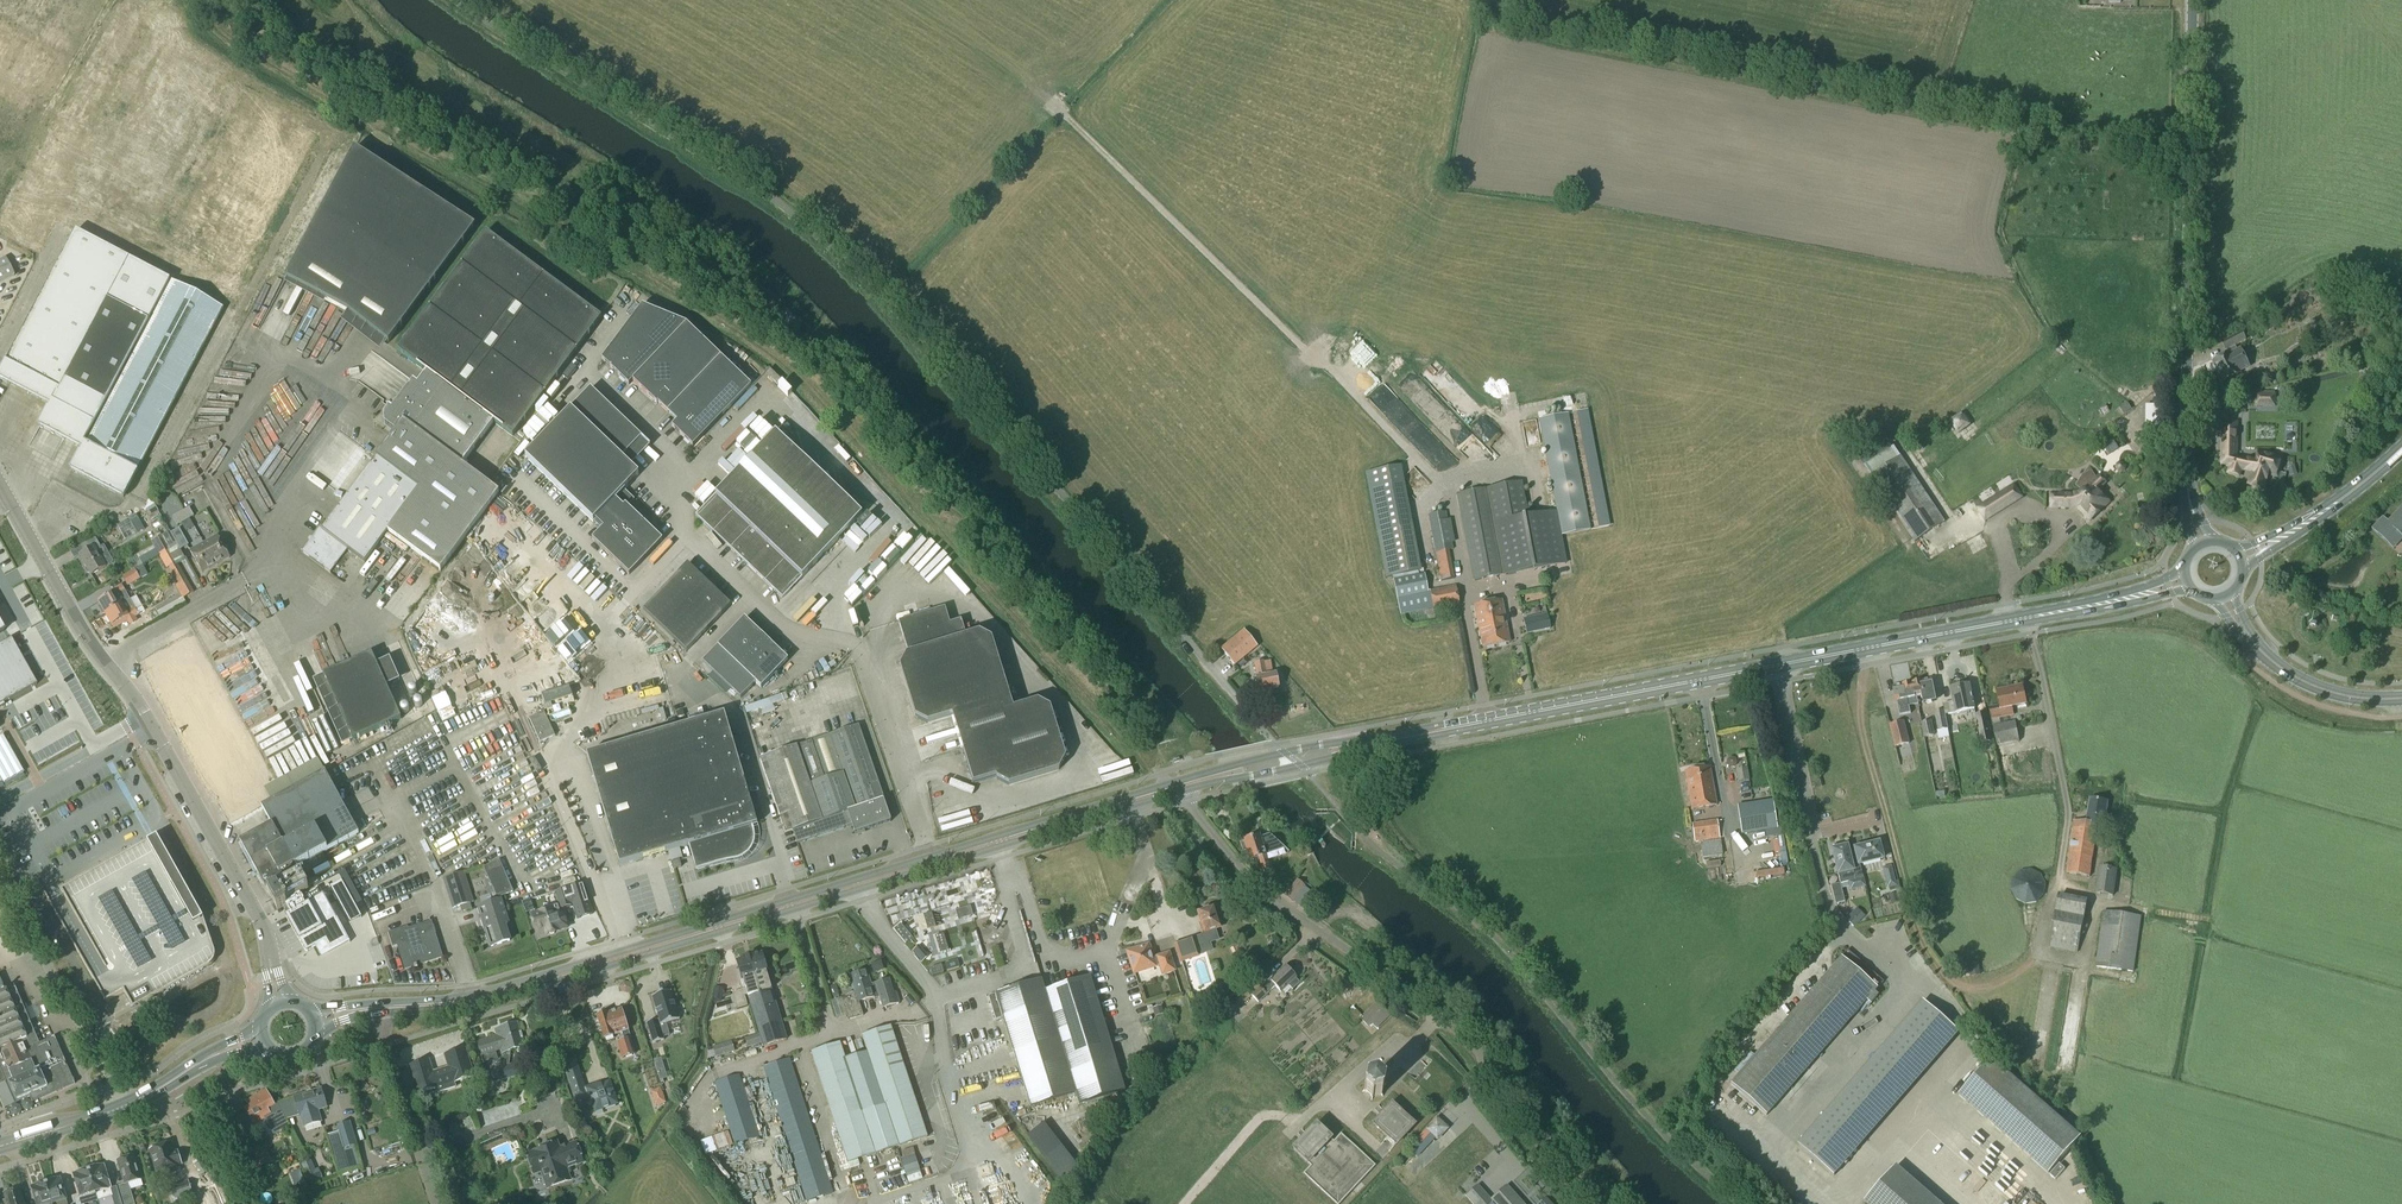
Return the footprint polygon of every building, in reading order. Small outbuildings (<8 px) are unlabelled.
[(228,26),(232,34),(238,32),(234,23),(228,26)] [(258,32),(262,40),(268,38),(264,29),(258,32)] [(347,312),(362,323),(389,344),(475,227),(354,149),(285,279),(347,312)] [(549,201),(558,205),(560,199),(552,195),(549,201)] [(499,493),(461,465),(493,422),(512,436),(601,317),(485,231),(397,351),(426,372),(398,410),(393,407),(392,409),(389,407),(383,415),(384,424),(395,432),(322,530),(319,528),(301,552),(330,573),(347,550),(364,563),(387,532),(440,572),(499,493)] [(0,261),(0,284),(14,277),(5,258),(0,261)] [(601,360),(606,364),(628,385),(632,381),(686,324),(642,305),(601,360)] [(632,381),(649,397),(657,404),(658,403),(667,412),(720,357),(686,324),(632,381)] [(2225,351),(2247,340),(2242,332),(2221,343),(2225,351)] [(2238,350),(2214,363),(2224,382),(2239,374),(2238,373),(2247,368),(2238,350)] [(672,427),(692,446),(692,447),(751,386),(720,357),(667,412),(677,421),(672,427)] [(525,457),(528,460),(601,530),(592,540),(629,575),(662,540),(626,505),(632,499),(624,491),(625,490),(639,475),(622,459),(641,439),(649,447),(650,446),(590,388),(525,457)] [(2155,394),(2154,430),(2167,430),(2167,394),(2155,394)] [(2127,403),(2120,408),(2124,414),(2131,410),(2127,403)] [(2105,405),(2100,409),(2102,413),(2104,415),(2109,411),(2105,405)] [(1587,411),(1576,413),(1599,530),(1610,528),(1587,411)] [(1950,423),(1959,434),(1970,425),(1961,413),(1950,423)] [(1568,415),(1540,420),(1545,447),(1561,535),(1590,530),(1576,459),(1568,415)] [(2275,478),(2280,461),(2259,454),(2255,465),(2236,459),(2237,423),(2222,423),(2221,464),(2231,467),(2229,473),(2238,476),(2241,469),(2253,472),(2249,486),(2262,489),(2266,475),(2275,478)] [(775,432),(696,516),(782,598),(862,515),(852,506),(841,509),(835,490),(824,493),(818,473),(807,477),(801,457),(775,432)] [(2111,442),(2103,447),(2109,455),(2118,450),(2113,441),(2111,442)] [(1900,456),(1898,458),(1872,475),(1871,476),(1913,540),(1915,543),(1945,523),(1943,520),(1900,456)] [(2298,476),(2295,466),(2288,468),(2291,478),(2298,476)] [(1366,474),(1383,566),(1417,560),(1399,468),(1366,474)] [(2051,494),(2051,508),(2078,509),(2090,522),(2110,503),(2098,490),(2106,483),(2099,476),(2096,480),(2091,472),(2085,476),(2078,486),(2084,490),(2079,495),(2051,494)] [(1520,483),(1455,495),(1472,581),(1502,575),(1502,576),(1565,564),(1555,512),(1526,517),(1520,483)] [(1981,506),(1977,509),(1978,509),(1985,522),(2023,498),(2015,485),(2013,485),(1981,506)] [(143,510),(146,514),(156,507),(150,498),(143,510)] [(172,517),(177,526),(194,516),(189,508),(172,517)] [(2388,522),(2383,517),(2372,529),(2387,543),(2396,533),(2401,538),(2401,508),(2388,522)] [(1427,516),(1435,553),(1448,550),(1452,550),(1444,513),(1427,516)] [(171,533),(178,546),(180,550),(188,545),(179,529),(171,533)] [(169,531),(151,541),(159,556),(174,547),(178,546),(171,533),(169,531)] [(217,536),(203,544),(216,566),(229,558),(217,536)] [(91,576),(107,567),(97,550),(101,547),(96,538),(82,546),(85,552),(79,555),(91,576)] [(190,551),(202,573),(216,566),(203,544),(190,551)] [(174,547),(159,556),(166,569),(169,568),(173,575),(181,571),(177,562),(185,558),(180,550),(178,546),(174,547)] [(1435,553),(1440,581),(1453,579),(1448,550),(1435,553)] [(1417,560),(1383,566),(1386,578),(1393,577),(1418,572),(1419,572),(1417,560)] [(709,585),(687,564),(643,611),(664,631),(709,585)] [(135,570),(122,577),(127,586),(140,579),(135,570)] [(181,571),(173,575),(178,584),(175,586),(180,594),(182,598),(193,592),(181,571)] [(1419,576),(1393,581),(1400,616),(1433,609),(1430,592),(1427,593),(1424,575),(1419,576)] [(100,606),(98,607),(102,615),(105,613),(105,614),(127,602),(130,600),(126,594),(122,585),(110,592),(112,595),(98,602),(100,606)] [(709,585),(664,631),(686,652),(730,606),(709,585)] [(1455,587),(1430,591),(1430,592),(1433,609),(1434,612),(1459,606),(1455,587)] [(136,597),(130,600),(105,614),(112,626),(124,619),(125,622),(145,611),(136,597)] [(1510,642),(1502,601),(1474,606),(1482,647),(1510,642)] [(1550,629),(1548,621),(1547,614),(1524,619),(1527,634),(1550,629)] [(744,619),(717,647),(702,663),(740,699),(755,683),(761,688),(785,663),(788,660),(770,644),(762,636),(744,619)] [(961,621),(903,638),(908,654),(906,655),(900,667),(915,717),(928,724),(952,716),(973,784),(996,777),(996,779),(1009,786),(1059,771),(1065,758),(1050,708),(1038,702),(1013,709),(991,639),(979,632),(966,637),(961,621)] [(1234,666),(1256,648),(1243,631),(1220,650),(1234,666)] [(0,646),(0,709),(4,707),(3,705),(37,686),(11,640),(0,646)] [(323,675),(353,741),(401,719),(372,654),(323,675)] [(1263,662),(1254,664),(1259,692),(1278,688),(1276,675),(1266,677),(1263,662)] [(1915,684),(1912,684),(1915,699),(1923,697),(1924,704),(1933,702),(1932,695),(1934,694),(1932,680),(1922,682),(1920,683),(1919,681),(1915,682),(1915,684)] [(1915,699),(1912,684),(1911,684),(1909,683),(1906,684),(1905,686),(1903,686),(1893,688),(1896,702),(1897,702),(1900,716),(1911,714),(1909,705),(1916,704),(1915,699)] [(1953,703),(1949,703),(1943,705),(1944,711),(1945,715),(1951,714),(1975,710),(1970,686),(1951,690),(1953,703)] [(1998,696),(1991,698),(1996,726),(2010,722),(2009,719),(2016,718),(2014,710),(2026,708),(2025,704),(2027,704),(2032,703),(2028,687),(2023,688),(2010,691),(2010,688),(1997,691),(1998,696)] [(1949,738),(1945,715),(1944,711),(1935,713),(1938,732),(1939,740),(1949,738)] [(544,713),(529,719),(540,743),(555,736),(544,713)] [(1982,744),(1991,742),(1985,714),(1976,716),(1982,744)] [(754,830),(743,795),(747,794),(724,715),(587,756),(609,830),(619,866),(677,849),(688,846),(696,871),(717,865),(725,862),(738,860),(742,858),(743,858),(745,860),(749,857),(748,854),(749,853),(751,850),(753,846),(754,842),(755,838),(755,837),(754,830)] [(1932,721),(1921,723),(1924,738),(1935,736),(1932,721)] [(1889,725),(1895,748),(1910,745),(1905,722),(1889,725)] [(792,828),(798,844),(851,826),(854,835),(891,822),(883,799),(881,800),(879,796),(882,794),(858,726),(830,735),(829,734),(811,741),(769,756),(767,752),(759,755),(785,831),(792,828)] [(1732,759),(1728,759),(1727,763),(1727,766),(1731,768),(1734,767),(1736,764),(1735,760),(1732,759)] [(1709,767),(1685,771),(1692,809),(1691,809),(1691,810),(1717,806),(1717,805),(1716,805),(1709,767)] [(1747,768),(1736,770),(1738,782),(1749,780),(1747,768)] [(359,833),(325,772),(275,799),(270,802),(262,807),(271,825),(272,825),(290,857),(300,876),(319,866),(319,865),(326,861),(325,859),(317,864),(313,856),(321,851),(322,854),(359,833)] [(1761,802),(1738,805),(1742,835),(1766,831),(1776,829),(1772,800),(1761,802)] [(2104,827),(2108,802),(2090,800),(2087,823),(2077,822),(2076,829),(2073,828),(2066,874),(2090,877),(2097,832),(2094,832),(2095,825),(2104,827)] [(1717,821),(1692,825),(1695,842),(1720,838),(1717,821)] [(271,825),(251,837),(240,843),(257,875),(290,857),(272,825),(271,825)] [(1244,844),(1241,845),(1243,851),(1246,850),(1249,861),(1258,858),(1263,873),(1270,870),(1265,854),(1283,848),(1288,853),(1289,853),(1269,835),(1260,838),(1259,836),(1251,839),(1250,837),(1244,839),(1245,841),(1243,842),(1244,844)] [(115,1019),(208,966),(209,966),(210,965),(211,964),(212,964),(213,963),(213,962),(214,961),(214,960),(215,958),(215,957),(215,956),(215,955),(215,954),(215,953),(215,952),(214,951),(203,919),(157,837),(152,840),(61,890),(71,908),(90,942),(76,950),(106,1002),(124,992),(132,1007),(114,1018),(115,1019)] [(1720,841),(1701,844),(1703,858),(1722,855),(1720,841)] [(1855,852),(1848,853),(1852,867),(1882,859),(1878,843),(1854,849),(1855,852)] [(1833,850),(1832,850),(1840,884),(1849,882),(1851,891),(1865,888),(1862,879),(1855,881),(1852,867),(1848,851),(1847,847),(1845,847),(1844,844),(1833,846),(1833,850)] [(320,852),(313,856),(317,864),(325,859),(322,854),(320,852)] [(290,857),(257,875),(267,892),(266,892),(277,911),(285,906),(301,897),(300,895),(308,890),(301,877),(300,876),(290,857)] [(512,892),(500,862),(499,861),(484,868),(497,898),(512,892)] [(673,870),(681,868),(679,862),(672,864),(673,870)] [(2114,897),(2117,870),(2099,867),(2096,894),(2114,897)] [(2016,900),(2025,905),(2036,903),(2044,895),(2046,884),(2041,875),(2031,869),(2020,871),(2012,879),(2011,890),(2016,900)] [(443,879),(453,908),(473,902),(464,872),(443,879)] [(1887,887),(1895,886),(1891,872),(1884,873),(1887,887)] [(1297,880),(1285,895),(1293,901),(1305,887),(1297,880)] [(360,916),(361,918),(362,918),(342,881),(330,888),(349,922),(360,916)] [(583,884),(564,890),(569,905),(572,904),(577,919),(593,914),(583,884)] [(1844,902),(1840,884),(1830,886),(1835,904),(1844,902)] [(305,952),(312,948),(317,945),(319,948),(324,945),(322,942),(324,941),(330,951),(349,941),(337,919),(336,919),(323,895),(322,895),(318,887),(304,895),(308,903),(308,904),(306,906),(301,897),(285,906),(289,914),(285,916),(298,940),(305,952)] [(560,907),(569,905),(564,890),(556,892),(560,907)] [(1316,897),(1310,893),(1304,901),(1310,905),(1316,897)] [(2059,895),(2048,948),(2077,953),(2088,901),(2059,895)] [(478,906),(482,919),(491,947),(510,941),(504,925),(508,924),(500,900),(478,906)] [(558,905),(532,913),(536,930),(544,928),(546,934),(567,928),(563,915),(561,915),(558,905)] [(1192,940),(1176,945),(1181,961),(1197,956),(1197,955),(1211,951),(1209,943),(1217,940),(1214,929),(1220,928),(1213,907),(1198,912),(1204,932),(1203,938),(1192,941),(1192,940)] [(1854,928),(1863,919),(1855,911),(1846,920),(1854,928)] [(2134,973),(2141,917),(2103,911),(2096,967),(2134,973)] [(401,957),(405,970),(442,958),(430,922),(408,929),(407,927),(388,933),(392,948),(401,945),(404,956),(401,957)] [(1153,960),(1148,946),(1128,953),(1134,973),(1155,967),(1155,966),(1160,964),(1163,974),(1174,971),(1168,955),(1158,958),(1158,959),(1153,960)] [(1847,951),(1730,1085),(1765,1116),(1865,1001),(1869,1005),(1877,995),(1874,993),(1883,983),(1867,969),(1866,971),(1861,966),(1862,965),(1847,951)] [(786,1040),(768,981),(766,974),(767,973),(761,954),(746,959),(752,978),(754,978),(754,981),(753,981),(756,990),(758,990),(759,993),(752,995),(751,992),(747,993),(748,996),(747,996),(759,1034),(761,1044),(762,1047),(786,1040)] [(732,994),(737,1010),(748,1007),(745,997),(747,996),(748,996),(747,993),(751,992),(752,995),(759,993),(758,990),(756,990),(753,981),(754,981),(754,978),(752,978),(746,959),(736,962),(742,981),(743,980),(746,990),(732,994)] [(881,964),(878,963),(874,964),(872,967),(873,971),(876,972),(881,971),(882,968),(881,964)] [(1978,963),(1969,965),(1971,977),(1980,975),(1978,963)] [(1260,987),(1254,981),(1245,989),(1234,1000),(1241,1007),(1252,997),(1258,1003),(1275,988),(1280,993),(1288,986),(1292,990),(1299,984),(1295,979),(1294,977),(1294,975),(1291,972),(1289,972),(1285,967),(1276,975),(1275,974),(1260,987)] [(874,998),(871,986),(866,971),(850,976),(855,992),(848,994),(849,998),(842,1000),(847,1016),(848,1021),(863,1016),(859,1002),(874,998)] [(1076,1094),(1079,1105),(1125,1091),(1090,977),(1045,991),(1076,1094)] [(5,1109),(19,1103),(18,1100),(34,1093),(37,1100),(63,1089),(66,1088),(75,1084),(71,1076),(55,1037),(39,1044),(30,1023),(25,1010),(27,1008),(26,1005),(23,1006),(15,987),(15,986),(14,986),(14,987),(5,991),(0,979),(0,1098),(5,1109)] [(889,980),(871,986),(874,998),(879,996),(883,1008),(899,1004),(896,993),(893,994),(889,980)] [(1076,1094),(1045,991),(1042,980),(996,994),(1031,1108),(1076,1094)] [(631,989),(629,983),(623,981),(619,986),(621,993),(627,994),(631,989)] [(1220,1012),(1230,1000),(1217,990),(1207,1002),(1220,1012)] [(657,1020),(646,1024),(647,1024),(653,1043),(652,1043),(653,1044),(664,1041),(663,1038),(662,1038),(669,1036),(666,1024),(679,1020),(678,1017),(680,1017),(676,1007),(675,1007),(670,993),(670,992),(652,998),(652,999),(659,1020),(657,1021),(657,1020)] [(1003,1018),(996,994),(988,997),(995,1021),(1003,1018)] [(911,1006),(914,1003),(910,997),(906,1000),(911,1006)] [(1230,1017),(1241,1007),(1234,1000),(1223,1010),(1230,1017)] [(1798,1144),(1814,1158),(1834,1175),(1959,1032),(1923,1001),(1798,1144)] [(1389,1016),(1377,1002),(1360,1018),(1368,1027),(1371,1024),(1376,1029),(1389,1016)] [(1156,1018),(1165,1015),(1162,1007),(1154,1009),(1156,1018)] [(1279,1009),(1275,1009),(1273,1012),(1273,1015),(1275,1018),(1279,1018),(1281,1015),(1281,1012),(1279,1009)] [(597,1017),(604,1040),(622,1034),(623,1040),(617,1043),(622,1059),(636,1055),(621,1010),(607,1014),(597,1017)] [(510,1051),(516,1050),(517,1053),(523,1052),(522,1048),(524,1047),(517,1023),(495,1030),(498,1037),(477,1043),(481,1056),(501,1049),(502,1054),(507,1052),(506,1066),(486,1072),(489,1084),(518,1075),(515,1064),(509,1065),(510,1051)] [(885,1105),(898,1147),(927,1138),(890,1027),(862,1036),(885,1105)] [(759,1034),(750,1037),(753,1047),(761,1044),(759,1034)] [(716,1058),(735,1052),(731,1041),(712,1048),(716,1058)] [(863,1113),(840,1043),(811,1052),(847,1163),(876,1154),(863,1113)] [(417,1094),(437,1088),(438,1093),(456,1087),(454,1083),(474,1076),(465,1049),(445,1056),(450,1072),(434,1077),(429,1061),(408,1067),(417,1094)] [(1958,1096),(2049,1175),(2081,1138),(1991,1059),(1958,1096)] [(575,1060),(564,1064),(571,1086),(582,1083),(575,1060)] [(661,1060),(654,1061),(656,1068),(663,1066),(661,1060)] [(789,1060),(764,1068),(807,1202),(832,1194),(789,1060)] [(1415,1081),(1436,1101),(1448,1089),(1426,1069),(1415,1081)] [(739,1075),(714,1083),(735,1146),(759,1138),(739,1075)] [(1377,1079),(1377,1076),(1376,1076),(1376,1079),(1367,1082),(1364,1080),(1366,1082),(1364,1092),(1361,1093),(1361,1094),(1364,1093),(1371,1099),(1371,1102),(1372,1099),(1382,1096),(1384,1098),(1382,1096),(1384,1086),(1387,1085),(1387,1084),(1384,1085),(1377,1079)] [(609,1082),(574,1094),(576,1101),(590,1096),(595,1111),(617,1104),(609,1082)] [(660,1087),(650,1091),(655,1106),(665,1103),(660,1087)] [(321,1089),(285,1100),(290,1116),(299,1113),(300,1116),(308,1114),(311,1125),(321,1122),(318,1111),(327,1108),(321,1089)] [(250,1107),(246,1109),(246,1110),(255,1125),(265,1120),(270,1130),(286,1121),(276,1104),(274,1105),(266,1091),(247,1102),(250,1107)] [(1396,1147),(1416,1125),(1392,1102),(1371,1124),(1396,1147)] [(863,1113),(876,1154),(898,1147),(885,1105),(863,1113)] [(337,1127),(338,1133),(343,1149),(356,1145),(349,1123),(336,1127),(337,1127)] [(1375,1167),(1341,1134),(1335,1141),(1316,1123),(1292,1149),(1310,1167),(1303,1174),(1335,1203),(1341,1203),(1375,1167)] [(1434,1139),(1425,1130),(1409,1148),(1418,1156),(1434,1139)] [(338,1133),(327,1136),(331,1151),(337,1174),(362,1166),(356,1145),(343,1149),(338,1133)] [(543,1176),(548,1174),(553,1187),(569,1181),(565,1169),(569,1168),(568,1167),(575,1164),(576,1165),(582,1163),(576,1144),(559,1151),(557,1144),(535,1152),(535,1153),(527,1156),(534,1174),(542,1172),(543,1176)] [(150,1152),(157,1174),(167,1171),(169,1175),(178,1172),(177,1168),(181,1166),(177,1153),(173,1154),(171,1146),(150,1152)] [(257,1169),(262,1166),(268,1163),(259,1147),(254,1150),(248,1153),(257,1169)] [(141,1181),(134,1157),(118,1162),(125,1185),(119,1187),(124,1203),(135,1203),(129,1185),(141,1181)] [(314,1170),(311,1161),(302,1165),(306,1174),(314,1170)] [(607,1170),(604,1162),(598,1164),(601,1172),(607,1170)] [(89,1170),(96,1195),(98,1202),(112,1197),(114,1203),(122,1203),(121,1203),(120,1197),(117,1187),(111,1189),(110,1189),(103,1166),(89,1170)] [(1865,1203),(1941,1203),(1897,1166),(1864,1203),(1865,1203)] [(73,1200),(75,1203),(84,1203),(83,1201),(90,1199),(89,1197),(96,1195),(89,1170),(74,1175),(81,1198),(75,1200),(73,1200)] [(46,1183),(52,1203),(67,1203),(60,1179),(46,1183)] [(1595,1186),(1603,1195),(1611,1187),(1603,1179),(1595,1186)] [(189,1200),(188,1196),(192,1194),(188,1180),(170,1186),(175,1200),(177,1199),(179,1203),(189,1200)] [(37,1203),(52,1203),(46,1183),(32,1188),(37,1203)] [(1477,1186),(1465,1197),(1471,1203),(1522,1203),(1506,1187),(1497,1195),(1499,1198),(1493,1203),(1477,1186)] [(19,1190),(5,1194),(8,1203),(24,1203),(19,1190)]
